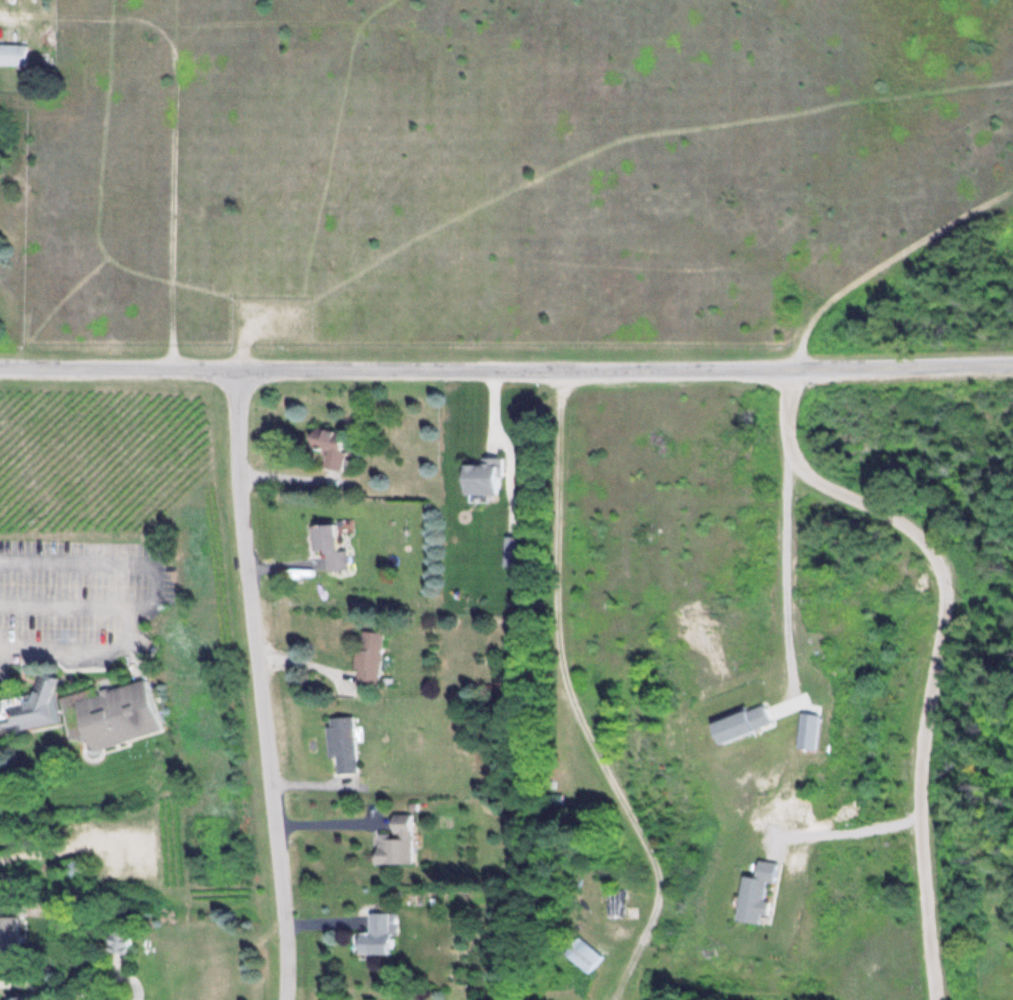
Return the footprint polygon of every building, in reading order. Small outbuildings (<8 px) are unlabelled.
[(28,44),(0,43),(0,65),(28,66),(28,44)] [(339,470),(344,432),(309,427),(307,445),(323,447),(321,467),(339,470)] [(499,493),(499,456),(479,457),(479,464),(459,464),(460,493),(499,493)] [(310,525),(312,551),(323,550),(325,571),(346,569),(344,549),(338,550),(336,522),(310,525)] [(526,536),(502,535),(501,566),(525,567),(526,536)] [(377,688),(381,632),(358,630),(354,686),(377,688)] [(76,695),(70,714),(69,714),(59,711),(56,695),(61,678),(39,671),(29,698),(1,704),(0,704),(0,742),(3,743),(21,740),(25,730),(79,719),(85,748),(159,734),(148,681),(76,695)] [(766,725),(759,703),(705,722),(712,743),(766,725)] [(326,758),(333,757),(334,774),(355,773),(353,716),(324,718),(326,758)] [(376,833),(375,863),(411,864),(412,814),(391,814),(391,833),(376,833)] [(740,874),(734,919),(758,923),(759,913),(765,914),(767,900),(761,899),(763,880),(771,881),(774,861),(754,859),(752,876),(740,874)] [(368,933),(357,933),(356,953),(389,954),(390,913),(368,913),(368,933)] [(132,929),(110,926),(106,951),(129,954),(132,929)] [(564,953),(586,972),(595,961),(589,956),(583,963),(569,952),(576,943),(574,942),(564,953)]
